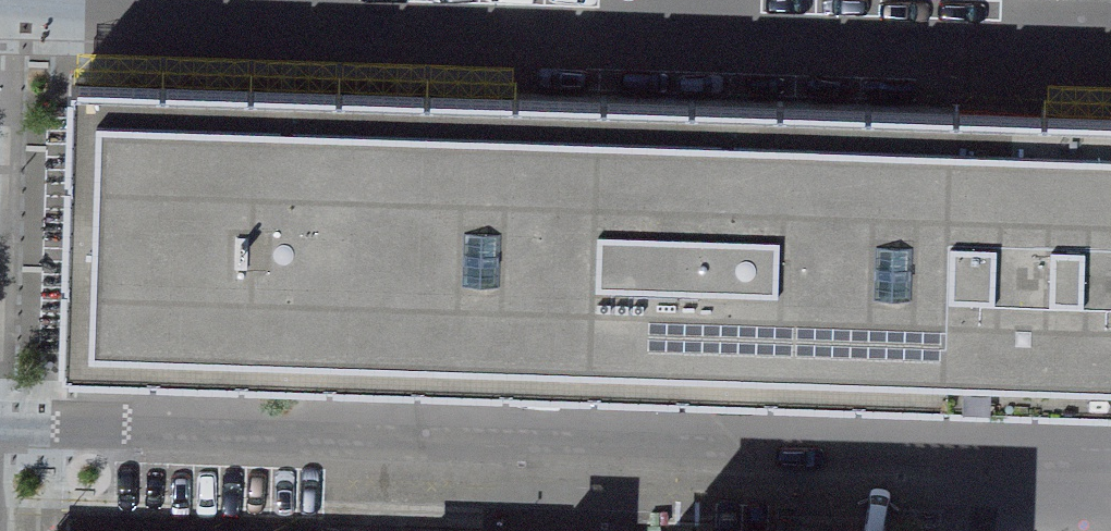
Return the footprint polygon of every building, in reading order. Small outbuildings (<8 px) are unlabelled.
[(70,92),(62,376),(1110,402),(1110,118),(70,92)]
